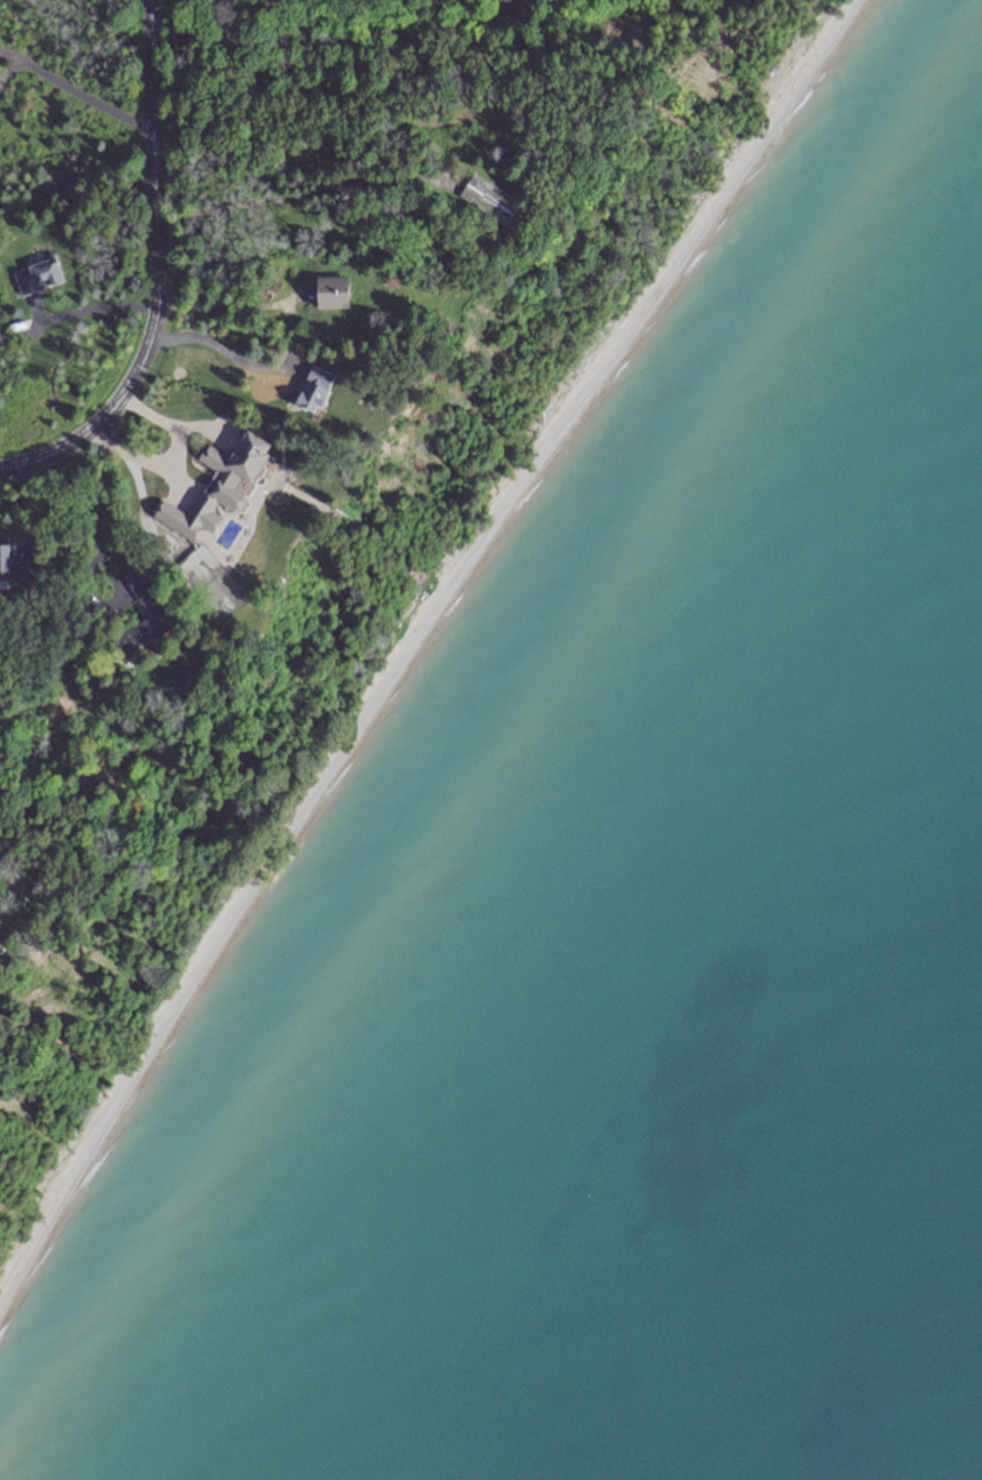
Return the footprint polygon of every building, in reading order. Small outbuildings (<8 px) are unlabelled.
[(487,213),(500,192),(471,174),(458,195),(487,213)] [(63,282),(55,258),(12,271),(19,295),(63,282)] [(318,415),(335,378),(311,366),(294,403),(318,415)] [(198,462),(225,475),(227,469),(254,483),(273,444),(243,429),(229,457),(206,446),(198,462)] [(207,524),(202,529),(207,535),(191,550),(214,574),(235,554),(207,524)] [(8,581),(9,571),(27,572),(28,547),(0,546),(0,581),(8,581)]
